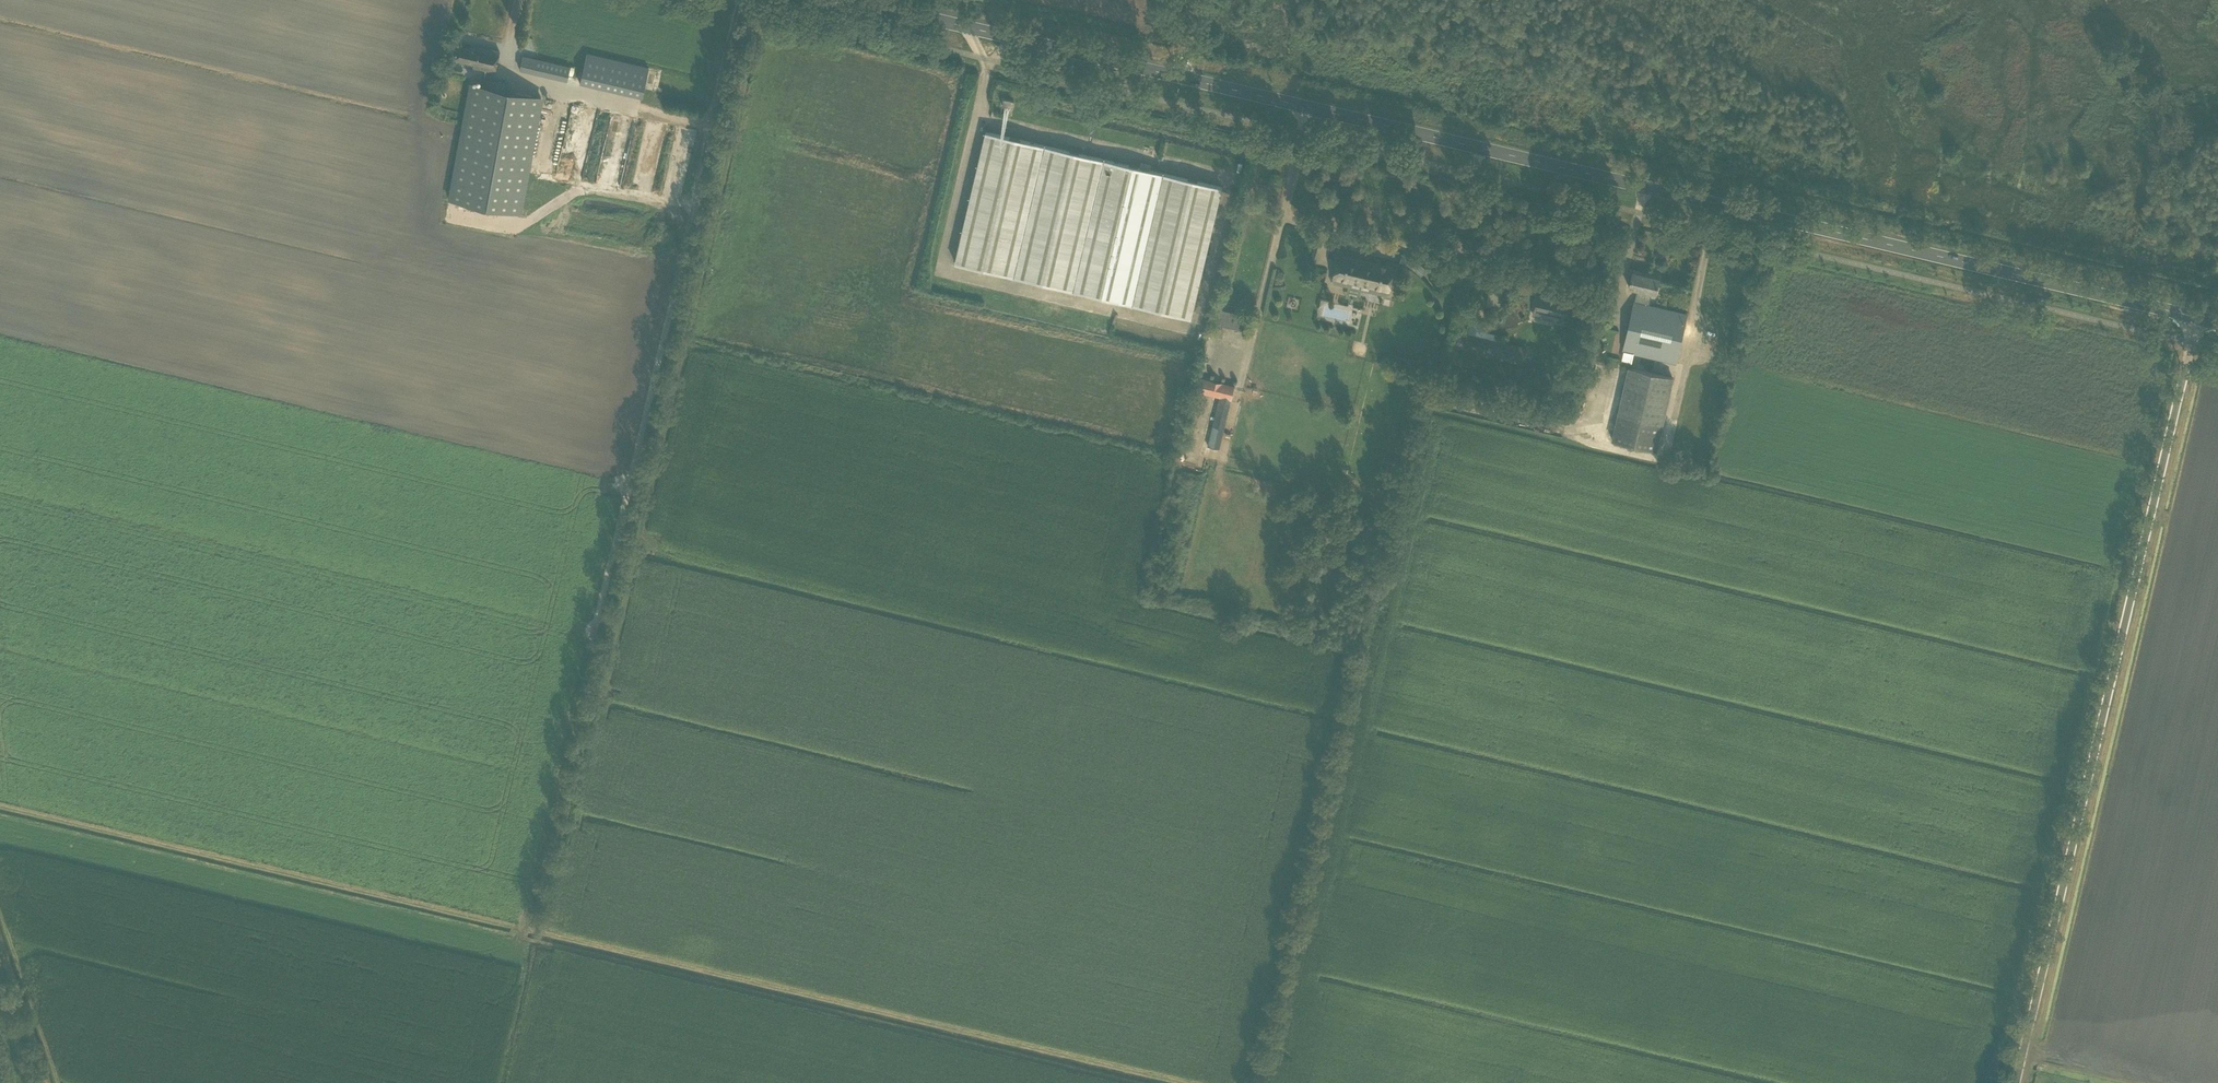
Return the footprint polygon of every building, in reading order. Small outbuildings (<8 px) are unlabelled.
[(642,96),(649,65),(586,52),(579,83),(642,96)] [(520,69),(567,80),(570,67),(523,56),(520,69)] [(463,115),(447,200),(448,200),(521,214),(542,97),(513,92),(505,90),(507,82),(493,79),(484,77),(482,86),(472,84),(468,84),(463,113),(463,115)] [(1002,105),(1013,107),(1014,101),(1004,98),(1002,105)] [(955,262),(1191,318),(1222,187),(986,131),(955,262)] [(654,228),(673,231),(675,220),(656,217),(654,228)] [(1338,254),(1331,282),(1348,286),(1349,282),(1362,285),(1371,287),(1370,291),(1378,293),(1379,289),(1389,291),(1392,279),(1395,268),(1338,254)] [(1595,255),(1593,262),(1600,263),(1602,256),(1595,255)] [(1624,350),(1621,360),(1631,362),(1634,352),(1676,362),(1687,314),(1646,304),(1649,292),(1656,293),(1659,278),(1658,278),(1659,275),(1650,273),(1650,276),(1632,272),(1629,287),(1638,289),(1637,295),(1636,295),(1634,302),(1623,350),(1624,350)] [(1010,300),(1027,304),(1028,298),(1011,295),(1010,300)] [(1538,296),(1534,311),(1552,315),(1556,316),(1555,321),(1562,322),(1566,302),(1538,296)] [(1217,324),(1244,330),(1248,315),(1221,308),(1217,324)] [(1486,354),(1522,363),(1526,348),(1504,343),(1505,336),(1481,330),(1479,337),(1457,332),(1454,346),(1468,350),(1467,354),(1485,359),(1486,354)] [(1612,440),(1656,450),(1673,377),(1637,369),(1638,364),(1633,363),(1632,368),(1629,367),(1612,440)] [(1207,445),(1219,448),(1234,385),(1198,376),(1194,391),(1219,397),(1207,445)] [(1536,382),(1533,391),(1550,396),(1553,387),(1536,382)] [(1555,382),(1553,396),(1565,398),(1567,384),(1555,382)]
